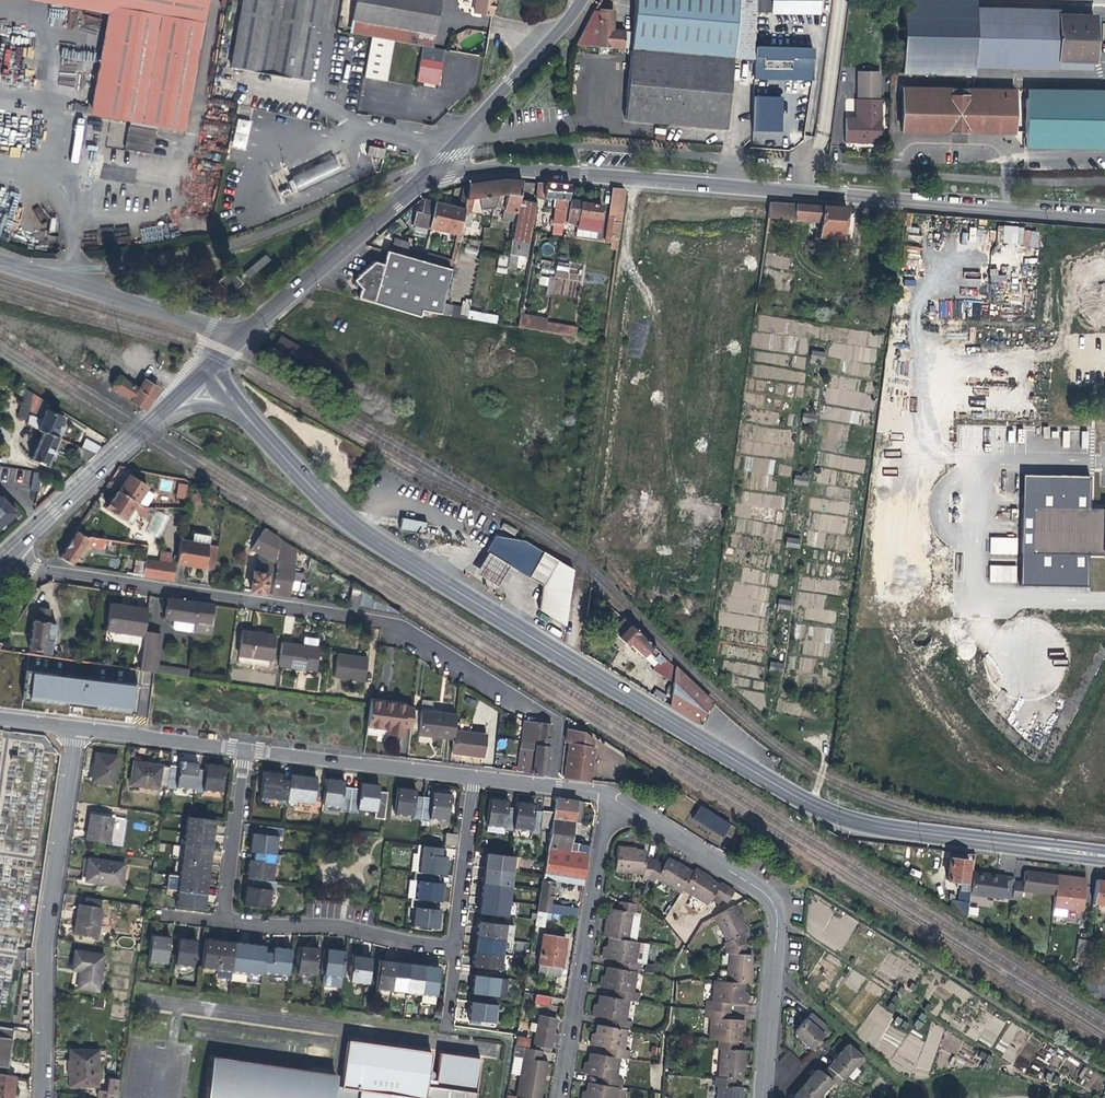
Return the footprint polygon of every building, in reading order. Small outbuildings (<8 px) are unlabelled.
[(113,12),(95,116),(129,122),(126,138),(124,150),(150,154),(155,126),(184,132),(207,0),(45,0),(113,12)] [(308,82),(323,0),(242,0),(230,69),(308,82)] [(433,37),(440,0),(356,0),(352,21),(433,37)] [(493,0),(475,0),(474,6),(473,13),(491,16),(493,0)] [(755,12),(756,0),(635,0),(634,8),(632,31),(631,48),(624,120),(726,129),(733,57),(737,11),(755,12)] [(755,12),(820,13),(820,0),(756,0),(755,12)] [(973,75),(974,75),(974,67),(1056,69),(1056,61),(1093,62),(1093,42),(1093,15),(1057,13),(1057,9),(975,7),(976,0),(905,0),(902,73),(973,75)] [(593,11),(576,44),(631,48),(632,31),(617,30),(613,29),(613,11),(599,10),(599,11),(593,11)] [(733,57),(754,58),(755,47),(755,12),(737,11),(733,57)] [(349,34),(371,38),(393,41),(422,47),(431,48),(433,37),(352,21),(349,34)] [(385,81),(393,41),(371,38),(364,77),(385,81)] [(444,50),(431,48),(422,47),(415,83),(427,85),(437,86),(444,50)] [(814,49),(755,47),(754,79),(811,78),(814,49)] [(847,117),(847,141),(878,142),(879,118),(880,118),(880,100),(878,100),(878,71),(858,71),(858,100),(857,100),(856,117),(847,117)] [(1027,87),(1025,149),(1104,152),(1104,89),(1027,87)] [(900,131),(1013,133),(1014,96),(901,93),(900,131)] [(784,97),(755,96),(753,131),(783,132),(784,97)] [(238,118),(232,147),(245,150),(251,121),(238,118)] [(368,155),(382,158),(383,150),(369,147),(368,155)] [(306,164),(287,172),(295,192),(315,183),(340,173),(332,153),(306,164)] [(503,210),(516,213),(519,199),(522,181),(505,180),(473,184),(468,185),(464,200),(466,200),(464,208),(463,214),(471,215),(475,198),(479,198),(480,209),(493,208),(496,195),(506,194),(503,210)] [(563,224),(570,185),(559,184),(536,182),(535,197),(536,198),(555,199),(552,223),(563,224)] [(606,234),(619,236),(625,193),(623,189),(612,188),(606,234)] [(576,229),(598,232),(601,205),(591,204),(581,202),(581,200),(569,198),(566,223),(576,224),(576,229)] [(458,235),(463,214),(464,208),(425,199),(421,213),(416,212),(412,224),(458,235)] [(527,201),(519,199),(516,213),(513,230),(511,241),(527,243),(535,202),(527,201)] [(820,221),(818,237),(843,239),(846,207),(769,201),(767,217),(820,221)] [(1005,225),(1003,242),(1037,247),(1039,231),(1005,225)] [(394,238),(390,252),(442,266),(444,257),(427,253),(426,254),(407,249),(409,242),(394,238)] [(850,239),(843,239),(839,267),(847,269),(850,239)] [(527,243),(511,241),(506,268),(515,269),(517,255),(525,257),(527,243)] [(466,246),(465,253),(476,255),(478,248),(466,246)] [(450,268),(442,266),(390,252),(384,251),(382,262),(374,260),(354,279),(356,281),(353,284),(358,290),(361,288),(363,290),(361,299),(422,318),(423,312),(439,315),(450,268)] [(506,266),(507,255),(499,255),(497,273),(505,273),(506,266)] [(267,256),(244,271),(248,277),(271,262),(267,256)] [(551,274),(553,267),(542,264),(540,272),(551,274)] [(581,279),(581,265),(556,265),(556,278),(581,279)] [(228,294),(239,284),(228,272),(217,281),(228,294)] [(540,276),(538,284),(547,286),(549,278),(540,276)] [(549,295),(561,293),(560,280),(547,282),(549,295)] [(496,324),(516,327),(518,316),(498,312),(496,324)] [(518,327),(527,329),(529,319),(520,317),(518,327)] [(547,321),(529,319),(527,329),(545,332),(547,321)] [(564,324),(547,321),(545,332),(562,335),(564,324)] [(274,348),(292,358),(299,345),(281,335),(274,348)] [(809,357),(823,360),(824,351),(810,349),(809,357)] [(152,398),(159,388),(145,379),(139,388),(119,376),(112,388),(131,400),(130,401),(145,410),(152,398)] [(21,405),(30,407),(32,392),(24,387),(21,405)] [(41,398),(32,392),(30,407),(27,422),(43,431),(58,438),(63,427),(59,424),(60,422),(62,417),(45,409),(41,418),(39,417),(41,398)] [(801,421),(814,422),(815,413),(802,411),(801,421)] [(52,452),(58,438),(43,431),(31,459),(46,466),(52,452)] [(86,440),(82,448),(96,453),(103,447),(86,440)] [(74,456),(87,462),(96,453),(82,448),(78,446),(74,456)] [(37,492),(40,473),(33,472),(30,491),(37,492)] [(124,481),(117,491),(143,509),(154,495),(147,490),(148,488),(130,473),(124,481)] [(792,483),(806,484),(807,475),(793,473),(792,483)] [(1021,474),(1018,583),(1086,586),(1087,554),(1104,554),(1104,509),(1088,507),(1087,475),(1021,474)] [(186,499),(187,484),(178,483),(176,498),(186,499)] [(145,511),(143,509),(117,491),(116,490),(107,503),(105,507),(126,521),(127,520),(132,523),(139,514),(150,522),(159,509),(145,511)] [(15,513),(3,500),(0,498),(0,526),(15,513)] [(425,535),(427,522),(400,518),(399,530),(425,535)] [(252,577),(251,591),(271,594),(280,538),(264,528),(251,549),(267,558),(265,573),(253,571),(252,577)] [(59,557),(72,565),(78,556),(84,546),(90,547),(102,549),(103,545),(112,547),(113,540),(84,536),(76,531),(68,543),(59,557)] [(180,539),(180,542),(176,563),(194,566),(205,567),(208,551),(210,535),(193,533),(192,541),(180,539)] [(508,565),(527,541),(497,536),(489,551),(491,553),(508,565)] [(784,545),(798,547),(799,538),(785,536),(784,545)] [(990,537),(990,554),(1018,554),(1018,537),(990,537)] [(295,547),(280,538),(271,594),(288,596),(290,589),(298,590),(299,579),(300,572),(292,571),(295,547)] [(564,624),(572,567),(557,558),(527,541),(508,565),(541,585),(538,607),(564,624)] [(82,559),(90,547),(84,546),(78,556),(82,559)] [(205,567),(214,569),(217,553),(208,551),(205,567)] [(508,565),(491,553),(483,566),(479,573),(498,585),(502,577),(508,565)] [(129,559),(127,573),(143,575),(145,561),(129,559)] [(146,559),(145,561),(143,575),(174,580),(176,564),(146,559)] [(989,582),(1017,582),(1017,565),(990,565),(989,582)] [(0,574),(0,577),(9,569),(8,567),(0,574)] [(775,607),(789,608),(791,600),(777,598),(775,607)] [(212,605),(205,604),(198,603),(187,601),(167,599),(164,619),(173,620),(172,627),(175,630),(189,632),(192,630),(194,621),(209,624),(212,605)] [(108,630),(145,636),(145,633),(146,631),(149,610),(120,606),(112,605),(108,630)] [(653,671),(664,659),(621,618),(611,629),(618,635),(617,636),(627,646),(629,644),(630,645),(643,656),(653,665),(650,669),(653,671)] [(53,645),(56,624),(33,621),(31,633),(29,650),(44,652),(45,644),(53,645)] [(143,647),(145,636),(108,630),(107,642),(143,647)] [(161,634),(146,631),(145,633),(145,636),(143,647),(140,670),(151,672),(162,673),(163,666),(157,665),(161,634)] [(239,656),(271,661),(274,635),(254,632),(242,631),(239,656)] [(282,642),(278,665),(316,670),(319,647),(299,645),(282,642)] [(334,677),(364,681),(367,658),(351,656),(337,654),(334,677)] [(672,676),(674,667),(664,659),(653,671),(659,674),(663,668),(672,676)] [(766,670),(780,672),(782,662),(768,660),(766,670)] [(674,665),(674,667),(672,676),(669,705),(698,722),(704,712),(710,703),(712,700),(674,665)] [(189,670),(163,666),(162,673),(188,677),(189,670)] [(138,685),(25,672),(22,701),(50,705),(135,716),(138,685)] [(653,696),(663,702),(666,695),(657,690),(653,696)] [(519,764),(518,771),(545,775),(551,724),(539,722),(539,718),(528,717),(531,711),(507,696),(502,704),(528,719),(528,721),(524,720),(519,764)] [(403,726),(410,727),(413,709),(413,707),(391,705),(392,704),(384,703),(370,701),(370,703),(367,727),(389,729),(389,734),(402,736),(403,726)] [(419,728),(421,710),(413,709),(410,727),(419,728)] [(428,736),(453,739),(454,730),(456,715),(421,710),(419,728),(418,734),(428,736)] [(569,742),(564,777),(577,779),(589,780),(593,747),(591,746),(592,739),(585,731),(568,728),(566,741),(569,742)] [(487,734),(454,730),(453,739),(451,753),(471,755),(484,757),(487,734)] [(498,738),(497,749),(506,750),(506,755),(516,756),(518,740),(498,738)] [(92,781),(114,784),(118,756),(96,753),(94,768),(92,781)] [(176,788),(194,790),(196,770),(197,763),(184,762),(179,761),(178,768),(170,767),(167,789),(176,790),(176,788)] [(167,790),(167,789),(170,767),(170,766),(154,764),(149,764),(149,766),(133,764),(131,785),(167,790)] [(205,771),(196,770),(194,790),(193,792),(203,793),(203,791),(220,793),(223,766),(213,765),(206,764),(205,771)] [(277,803),(286,804),(289,781),(280,780),(281,773),(269,772),(264,771),(261,797),(278,799),(277,803)] [(290,774),(289,781),(286,804),(295,805),(295,801),(313,803),(316,778),(301,776),(290,774)] [(340,810),(349,812),(352,789),(343,788),(344,781),(335,780),(326,779),(323,805),(341,807),(340,810)] [(360,791),(352,789),(349,812),(357,813),(358,809),(375,811),(374,819),(384,820),(387,793),(378,792),(378,785),(368,784),(361,783),(360,791)] [(412,819),(420,820),(423,798),(415,797),(416,790),(406,789),(398,788),(395,814),(412,815),(412,819)] [(432,799),(423,798),(420,820),(429,821),(430,818),(447,820),(450,794),(440,793),(433,792),(432,799)] [(513,832),(514,828),(516,809),(507,808),(508,801),(498,800),(491,799),(488,825),(505,827),(504,831),(513,832)] [(556,799),(553,816),(552,818),(574,821),(577,801),(556,799)] [(580,822),(583,802),(579,802),(577,801),(574,821),(580,822)] [(539,835),(540,828),(541,814),(542,813),(533,811),(534,804),(526,803),(517,802),(516,809),(514,828),(531,830),(531,834),(539,835)] [(730,824),(729,823),(700,805),(692,817),(721,836),(730,824)] [(86,840),(108,844),(112,817),(90,814),(87,829),(86,840)] [(540,828),(551,829),(552,818),(553,816),(548,815),(541,814),(540,828)] [(209,830),(214,830),(215,820),(187,816),(185,832),(208,835),(209,830)] [(571,842),(574,821),(552,818),(551,829),(548,847),(589,853),(590,845),(581,844),(571,842)] [(250,852),(257,852),(276,855),(279,837),(282,837),(283,829),(260,826),(259,834),(253,834),(252,840),(250,852)] [(208,840),(208,835),(185,832),(183,846),(211,850),(212,840),(208,840)] [(445,845),(456,846),(458,835),(456,835),(447,834),(445,845)] [(442,848),(413,845),(410,871),(416,872),(438,875),(445,876),(446,865),(447,857),(441,856),(442,848)] [(205,859),(210,860),(211,850),(183,846),(181,862),(204,865),(205,859)] [(542,879),(584,885),(587,866),(589,853),(548,847),(545,860),(542,879)] [(643,877),(649,878),(656,860),(645,858),(646,851),(638,850),(635,850),(635,849),(619,847),(616,871),(643,874),(643,877)] [(247,878),(254,879),(273,881),(276,855),(257,852),(256,860),(249,860),(249,866),(247,878)] [(486,853),(485,862),(490,863),(489,868),(513,871),(515,857),(510,856),(486,853)] [(952,900),(951,908),(966,918),(969,895),(972,875),(967,874),(969,859),(950,857),(947,880),(959,882),(957,900),(952,900)] [(86,881),(121,887),(124,864),(89,859),(87,869),(86,881)] [(680,893),(683,889),(694,872),(682,865),(680,866),(675,863),(668,859),(665,865),(656,860),(649,878),(654,882),(657,878),(680,893)] [(204,869),(204,865),(181,862),(179,876),(207,880),(209,870),(204,869)] [(488,873),(484,873),(483,878),(483,883),(511,887),(513,871),(489,868),(488,873)] [(696,868),(694,872),(683,889),(707,904),(711,899),(718,903),(728,887),(722,883),(720,885),(714,881),(710,879),(711,878),(696,868)] [(437,883),(438,875),(416,872),(415,876),(412,898),(435,901),(441,902),(443,890),(444,884),(437,883)] [(1002,898),(1005,876),(972,872),(972,875),(969,895),(1002,898)] [(1054,897),(1056,877),(1038,875),(1024,873),(1022,881),(1013,880),(1011,898),(1021,900),(1022,893),(1054,897)] [(167,890),(177,891),(200,894),(201,889),(206,890),(207,880),(179,876),(169,875),(167,890)] [(402,897),(412,898),(415,876),(405,875),(402,897)] [(1013,880),(1013,877),(1005,876),(1002,898),(1011,899),(1011,898),(1013,880)] [(1082,911),(1085,880),(1070,879),(1056,877),(1054,897),(1051,915),(1051,917),(1066,918),(1067,909),(1082,911)] [(277,882),(273,881),(254,879),(253,888),(246,887),(245,893),(244,904),(269,908),(271,890),(276,891),(277,882)] [(1104,904),(1104,880),(1096,879),(1092,903),(1104,904)] [(542,880),(537,911),(547,912),(577,917),(578,908),(566,906),(550,903),(552,893),(554,882),(542,880)] [(482,889),(482,892),(486,893),(485,898),(509,902),(511,887),(483,883),(482,889)] [(204,910),(205,900),(200,900),(200,894),(177,891),(175,907),(204,910)] [(970,897),(970,905),(991,905),(991,898),(970,897)] [(83,898),(82,907),(100,909),(101,901),(83,898)] [(434,910),(435,901),(412,898),(411,907),(416,908),(413,926),(438,929),(440,915),(440,911),(434,910)] [(508,916),(509,902),(485,898),(484,904),(480,903),(480,908),(479,913),(508,916)] [(603,936),(609,937),(628,940),(633,911),(637,911),(638,904),(619,901),(618,900),(617,908),(609,907),(608,918),(606,918),(606,922),(603,936)] [(724,942),(727,947),(745,944),(740,934),(747,930),(744,924),(743,921),(744,921),(735,905),(713,916),(727,941),(724,942)] [(102,909),(100,909),(82,907),(79,906),(77,918),(75,935),(98,938),(102,909)] [(978,916),(979,907),(969,906),(969,915),(978,916)] [(544,927),(547,912),(537,911),(536,920),(535,926),(544,927)] [(643,913),(637,911),(633,911),(628,940),(639,942),(643,913)] [(477,927),(477,931),(482,931),(481,937),(504,940),(506,925),(478,921),(477,927)] [(538,974),(559,977),(563,957),(566,938),(544,934),(538,974)] [(166,963),(169,938),(158,936),(152,935),(149,961),(166,963)] [(502,955),(504,940),(481,937),(480,943),(475,942),(474,952),(502,955)] [(640,971),(641,964),(635,963),(639,942),(628,940),(609,937),(608,945),(604,947),(602,957),(604,958),(618,960),(622,961),(621,969),(637,971),(640,971)] [(1085,964),(1088,940),(1077,938),(1074,963),(1085,964)] [(178,939),(175,964),(193,966),(196,941),(188,940),(178,939)] [(202,967),(216,969),(219,945),(214,945),(215,940),(205,939),(202,967)] [(235,943),(226,942),(225,946),(219,945),(216,969),(216,970),(231,972),(235,943)] [(649,943),(639,942),(635,963),(641,964),(645,964),(649,943)] [(244,949),(245,944),(235,943),(231,972),(230,980),(230,981),(245,983),(247,973),(249,949),(244,949)] [(744,955),(745,944),(727,947),(726,953),(729,953),(727,981),(745,983),(752,983),(753,965),(751,965),(752,960),(752,955),(744,955)] [(265,946),(256,945),(255,950),(249,949),(247,973),(261,975),(262,972),(265,946)] [(288,975),(291,949),(278,948),(274,947),(265,946),(262,972),(288,975)] [(315,975),(318,949),(308,948),(301,947),(298,972),(315,975)] [(328,949),(324,975),(342,977),(345,951),(333,950),(328,949)] [(77,988),(98,991),(104,955),(75,951),(73,970),(76,970),(80,971),(77,988)] [(501,969),(502,955),(474,952),(473,960),(472,966),(501,969)] [(368,984),(371,958),(360,957),(353,956),(350,981),(368,984)] [(375,998),(390,1000),(395,962),(385,961),(380,960),(375,998)] [(405,1002),(407,993),(410,964),(400,963),(395,962),(390,1000),(405,1002)] [(407,993),(421,994),(425,966),(417,965),(410,964),(407,993)] [(431,967),(425,966),(421,994),(420,1004),(434,1006),(439,968),(431,967)] [(634,992),(637,971),(621,969),(616,968),(607,966),(606,975),(602,977),(601,981),(600,986),(614,989),(619,990),(618,998),(629,999),(638,1001),(639,993),(634,992)] [(230,980),(231,972),(216,970),(215,978),(230,980)] [(1086,972),(1083,993),(1091,994),(1091,997),(1099,998),(1100,991),(1098,991),(1099,974),(1086,972)] [(500,978),(474,975),(473,987),(472,993),(497,997),(500,978)] [(744,990),(745,983),(727,981),(715,980),(713,1001),(707,1000),(706,1009),(727,1011),(728,1002),(732,1002),(747,1004),(747,998),(747,994),(744,990)] [(908,987),(913,991),(916,986),(911,982),(908,987)] [(901,997),(906,990),(900,986),(896,993),(901,997)] [(539,1004),(551,1005),(552,997),(540,995),(539,1004)] [(626,1020),(629,999),(618,998),(613,997),(600,995),(598,1003),(594,1004),(593,1009),(593,1015),(608,1017),(613,1018),(611,1026),(627,1029),(630,1030),(632,1021),(626,1020)] [(887,1007),(892,1010),(899,999),(894,996),(887,1007)] [(496,1005),(471,1002),(469,1014),(468,1020),(494,1023),(496,1005)] [(933,1008),(928,1005),(924,1011),(930,1015),(933,1008)] [(709,1039),(719,1040),(740,1042),(741,1033),(745,1030),(745,1027),(745,1021),(731,1019),(726,1019),(727,1011),(706,1009),(706,1017),(711,1018),(709,1039)] [(792,1034),(811,1049),(825,1033),(823,1031),(827,1026),(811,1012),(803,1022),(792,1034)] [(920,1028),(928,1017),(922,1014),(915,1025),(920,1028)] [(540,1016),(534,1046),(543,1047),(542,1050),(550,1051),(552,1042),(557,1043),(558,1037),(558,1035),(553,1034),(556,1020),(540,1016)] [(903,1031),(906,1025),(895,1017),(891,1024),(903,1031)] [(624,1050),(627,1029),(611,1026),(606,1026),(597,1024),(596,1032),(592,1035),(591,1044),(605,1047),(610,1047),(609,1055),(620,1057),(629,1059),(630,1051),(624,1050)] [(13,1029),(0,1027),(0,1066),(4,1067),(7,1047),(8,1039),(12,1039),(13,1029)] [(517,1036),(515,1044),(526,1045),(527,1038),(517,1036)] [(931,1065),(931,1056),(922,1055),(922,1048),(930,1048),(930,1040),(903,1039),(903,1059),(926,1059),(926,1065),(931,1065)] [(739,1051),(740,1042),(719,1040),(718,1049),(721,1050),(719,1077),(737,1079),(742,1079),(743,1067),(744,1067),(745,1059),(746,1052),(739,1051)] [(476,1094),(426,1087),(427,1080),(429,1080),(431,1079),(432,1078),(433,1076),(433,1075),(432,1072),(431,1072),(430,1071),(428,1070),(431,1055),(348,1043),(341,1087),(335,1086),(336,1078),(212,1060),(207,1097),(475,1097),(476,1094)] [(833,1082),(838,1086),(854,1067),(857,1069),(867,1059),(848,1043),(838,1054),(823,1072),(821,1070),(814,1070),(803,1083),(790,1097),(819,1097),(833,1082)] [(542,1050),(533,1049),(515,1046),(510,1074),(520,1076),(517,1095),(531,1097),(540,1097),(543,1082),(546,1061),(541,1061),(542,1050)] [(69,1086),(97,1087),(98,1051),(70,1051),(70,1059),(69,1086)] [(993,1059),(982,1052),(979,1058),(983,1061),(980,1067),(986,1070),(993,1059)] [(616,1078),(620,1057),(609,1055),(604,1055),(590,1053),(589,1060),(584,1063),(583,1070),(583,1072),(598,1075),(603,1076),(602,1084),(618,1087),(621,1087),(622,1079),(616,1078)] [(1046,1079),(1058,1083),(1060,1077),(1047,1073),(1046,1079)] [(15,1076),(0,1074),(0,1097),(13,1097),(14,1088),(15,1076)] [(737,1079),(719,1077),(716,1077),(715,1086),(718,1087),(717,1097),(742,1097),(742,1095),(742,1088),(736,1088),(737,1079)] [(105,1097),(116,1097),(119,1079),(109,1078),(105,1097)] [(618,1087),(602,1084),(597,1084),(588,1082),(587,1090),(583,1092),(582,1097),(616,1097),(618,1087)]
